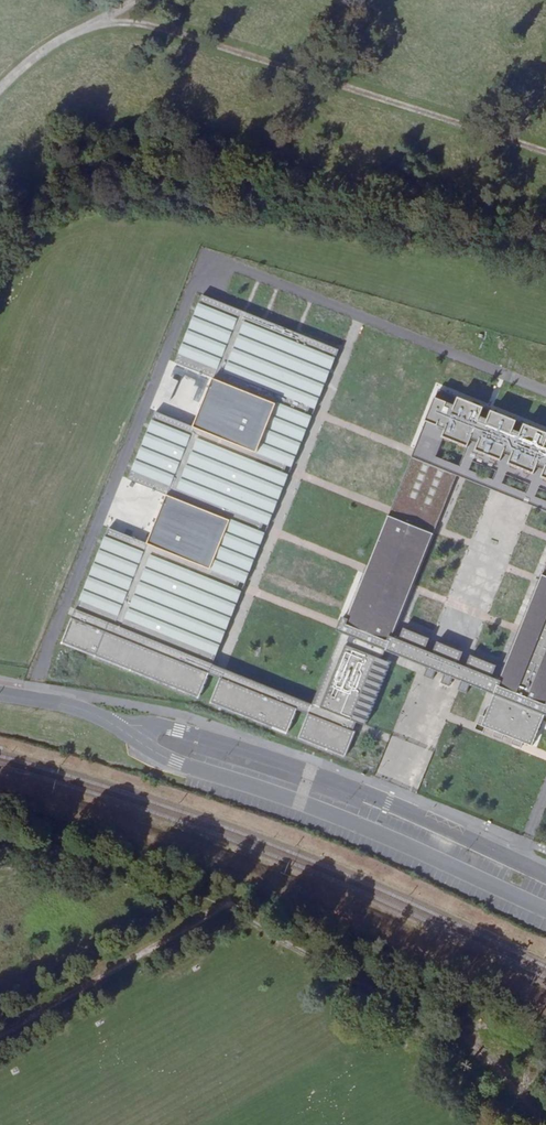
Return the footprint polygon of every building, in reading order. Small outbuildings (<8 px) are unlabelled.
[(494,690),(482,721),(495,727),(504,731),(513,734),(523,738),(532,742),(544,711),(545,712),(545,567),(500,677),(494,675),(468,664),(461,660),(434,649),(427,646),(400,635),(392,632),(410,589),(367,571),(348,617),(343,615),(338,629),(342,631),(313,703),(213,661),(242,589),(237,587),(241,579),(246,581),(266,531),(261,529),(264,521),(270,523),(290,473),(285,471),(288,463),(293,464),(314,414),(308,413),(312,404),(317,406),(341,348),(205,291),(177,359),(216,375),(196,425),(157,409),(129,475),(169,491),(148,541),(109,525),(64,635),(199,691),(208,668),(220,672),(210,695),(285,726),(295,703),(307,708),(297,731),(343,750),(354,725),(353,725),(357,716),(366,720),(391,657),(383,654),(387,645),(428,663),(424,671),(433,675),(436,666),(445,670),(441,679),(450,682),(453,673),(462,677),(458,686),(467,689),(470,681),(494,690)] [(440,386),(417,445),(438,454),(446,433),(470,443),(462,463),(471,467),(475,457),(498,467),(495,476),(505,480),(508,471),(532,480),(528,489),(538,493),(542,484),(545,486),(545,429),(440,386)] [(545,506),(545,486),(542,484),(538,493),(528,489),(532,480),(508,471),(505,480),(495,476),(498,467),(475,457),(471,467),(462,463),(470,443),(446,433),(438,454),(417,445),(390,512),(410,520),(389,572),(369,564),(367,571),(410,589),(437,522),(417,513),(438,463),(458,472),(545,506)] [(437,522),(458,472),(438,463),(417,513),(437,522)] [(410,520),(390,512),(369,564),(389,572),(410,520)] [(405,623),(400,635),(427,646),(432,634),(405,623)] [(439,637),(434,649),(461,660),(466,648),(439,637)] [(473,651),(468,664),(494,675),(500,662),(473,651)]
